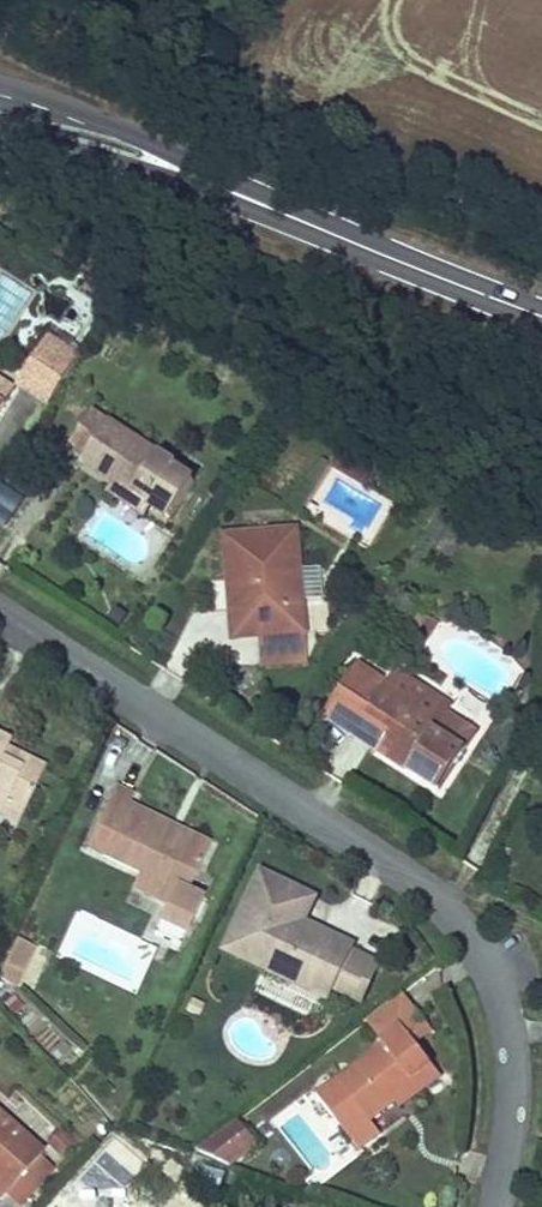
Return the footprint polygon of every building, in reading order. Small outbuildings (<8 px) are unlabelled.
[(69,357),(37,336),(7,383),(39,404),(69,357)] [(28,407),(11,399),(0,421),(0,436),(11,442),(28,407)] [(110,478),(146,501),(170,463),(85,411),(63,446),(78,455),(73,463),(106,484),(110,478)] [(102,490),(139,513),(146,501),(110,478),(106,484),(102,490)] [(253,635),(298,630),(287,524),(228,531),(234,583),(222,583),(224,609),(252,606),(253,635)] [(222,583),(234,583),(228,531),(214,532),(222,583)] [(320,569),(305,569),(304,597),(320,598),(320,569)] [(226,638),(253,635),(252,606),(224,609),(226,638)] [(407,766),(438,785),(472,730),(443,713),(448,704),(393,670),(382,687),(349,667),(320,714),(352,733),(357,724),(412,758),(407,766)] [(407,766),(412,758),(357,724),(352,733),(407,766)] [(7,770),(13,759),(0,752),(0,767),(7,770)] [(13,759),(7,770),(0,767),(0,803),(16,811),(35,769),(13,759)] [(132,874),(180,897),(205,844),(124,806),(129,795),(107,785),(81,841),(100,850),(97,858),(132,874)] [(16,811),(0,803),(0,818),(11,822),(16,811)] [(360,980),(369,961),(347,951),(350,945),(316,929),(311,940),(279,924),(298,885),(259,867),(221,945),(325,994),(337,968),(360,980)] [(174,910),(180,897),(132,874),(125,887),(160,903),(174,910)] [(311,940),(316,929),(300,921),(313,894),(298,885),(279,924),(311,940)] [(145,936),(170,947),(191,902),(180,897),(174,910),(160,903),(145,936)] [(0,980),(0,985),(20,992),(36,947),(15,939),(0,980)] [(418,1088),(437,1073),(395,1020),(377,1034),(380,1037),(314,1089),(356,1143),(374,1129),(364,1117),(393,1094),(412,1079),(418,1088)] [(393,1094),(399,1103),(418,1088),(412,1079),(393,1094)] [(227,1174),(263,1145),(240,1117),(204,1146),(227,1174)] [(38,1153),(0,1121),(0,1200),(38,1153)]
